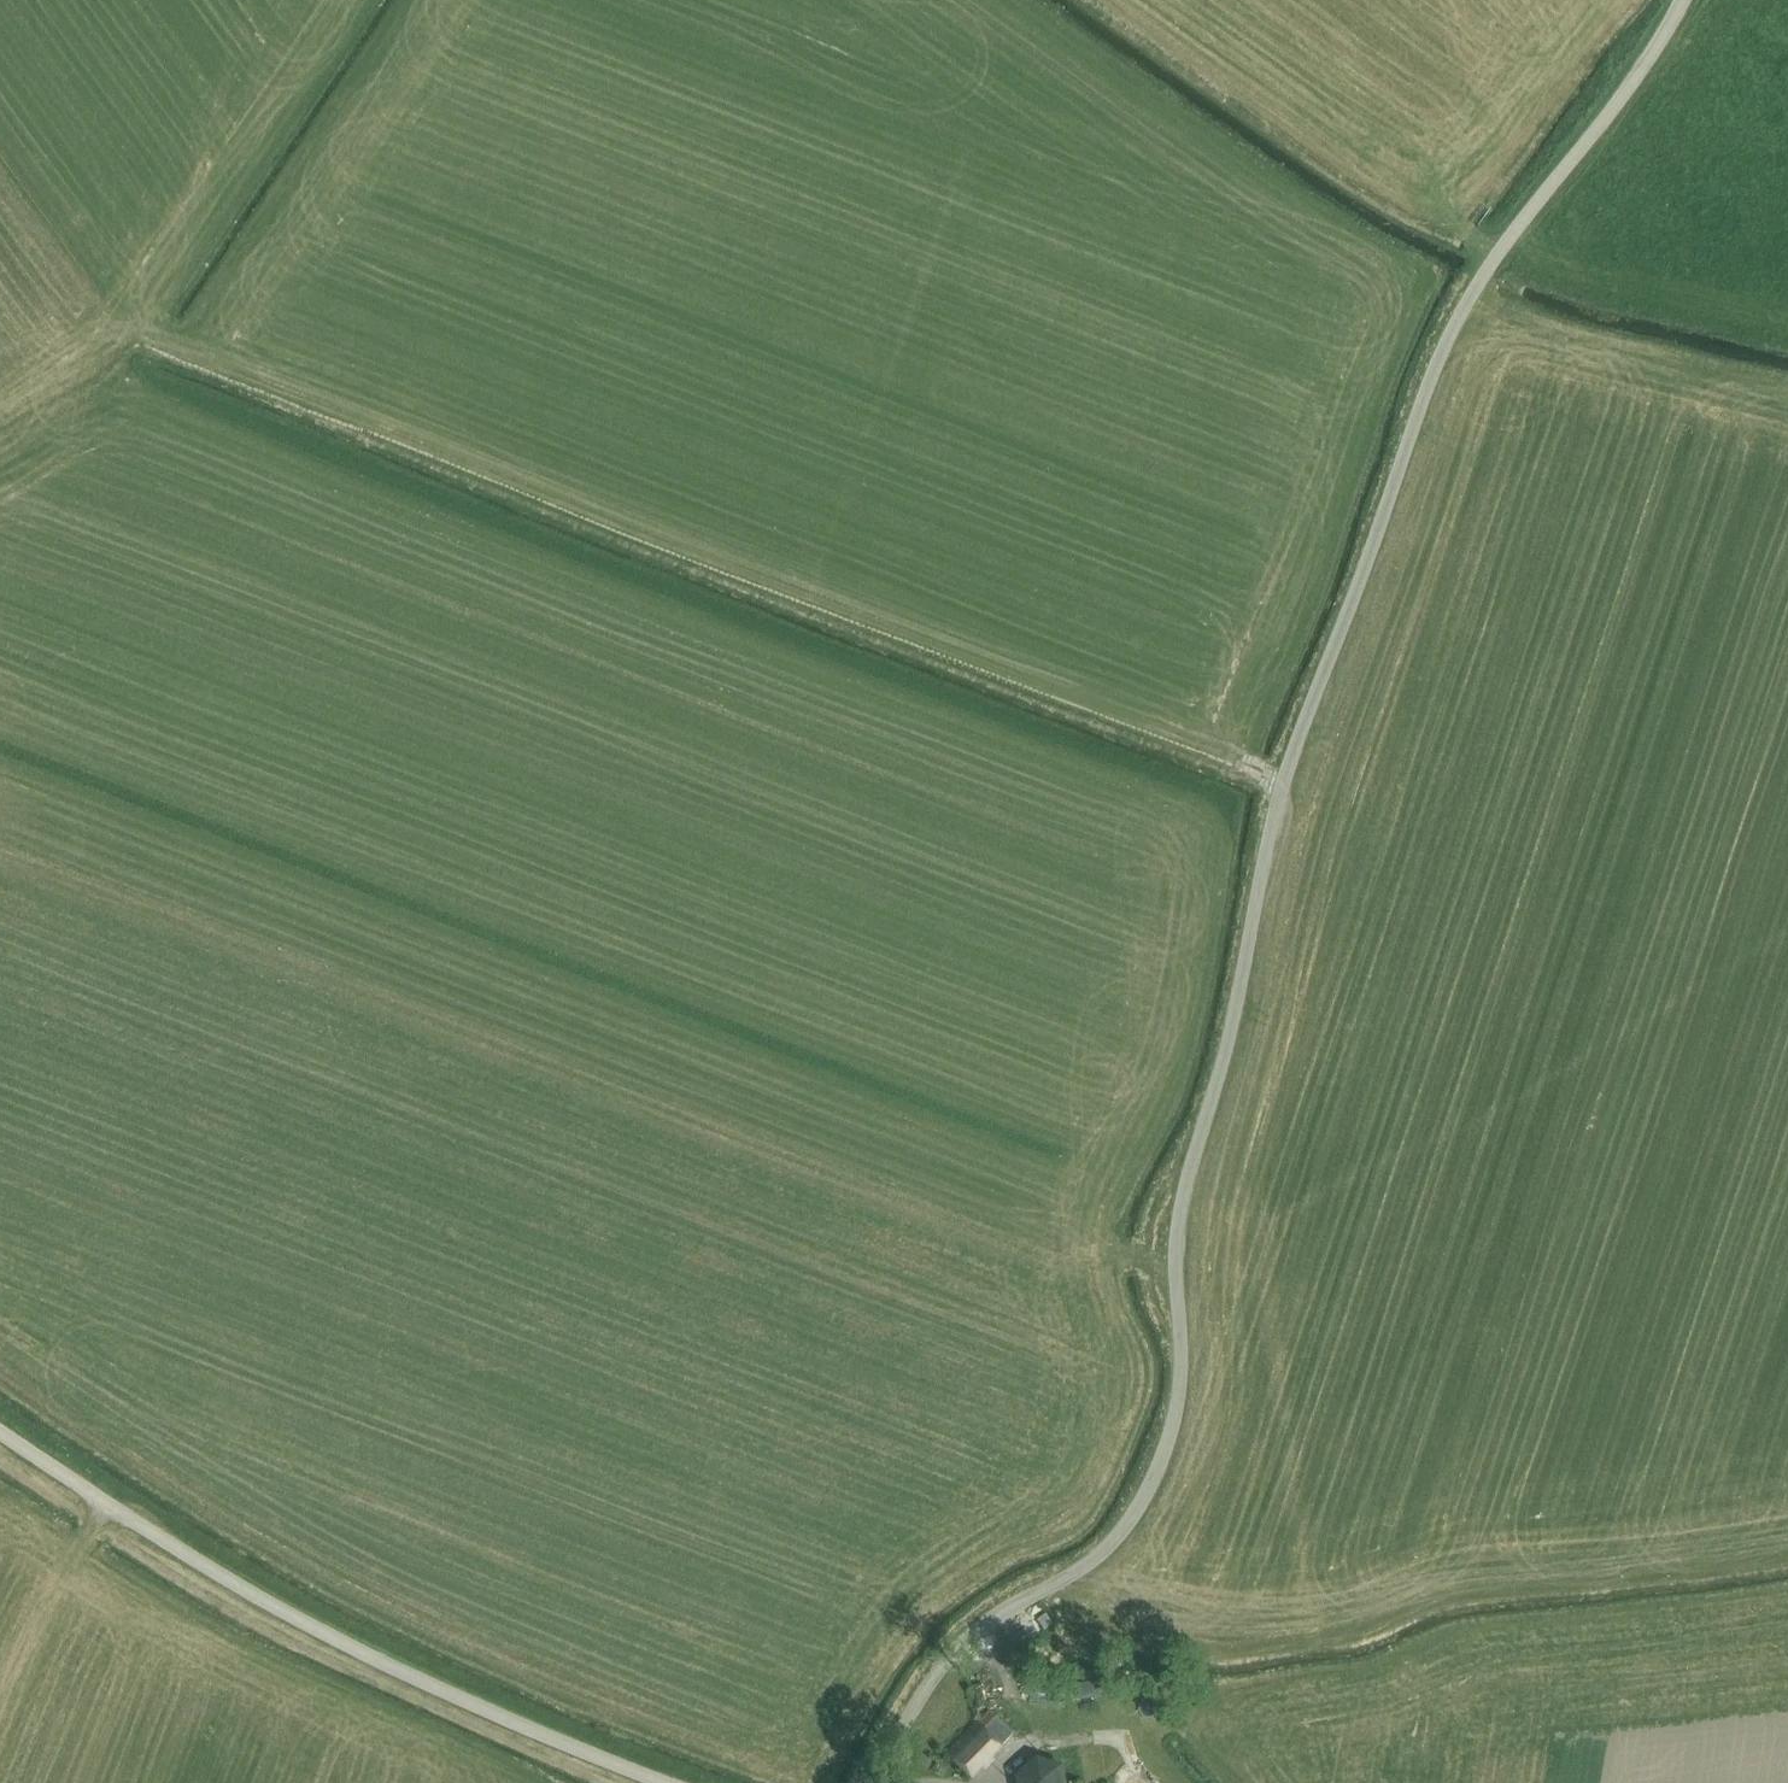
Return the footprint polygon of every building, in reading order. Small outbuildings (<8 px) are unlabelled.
[(977,1723),(947,1755),(971,1778),(1002,1747),(977,1723)] [(1025,1782),(1056,1782),(1043,1768),(1025,1782)]
